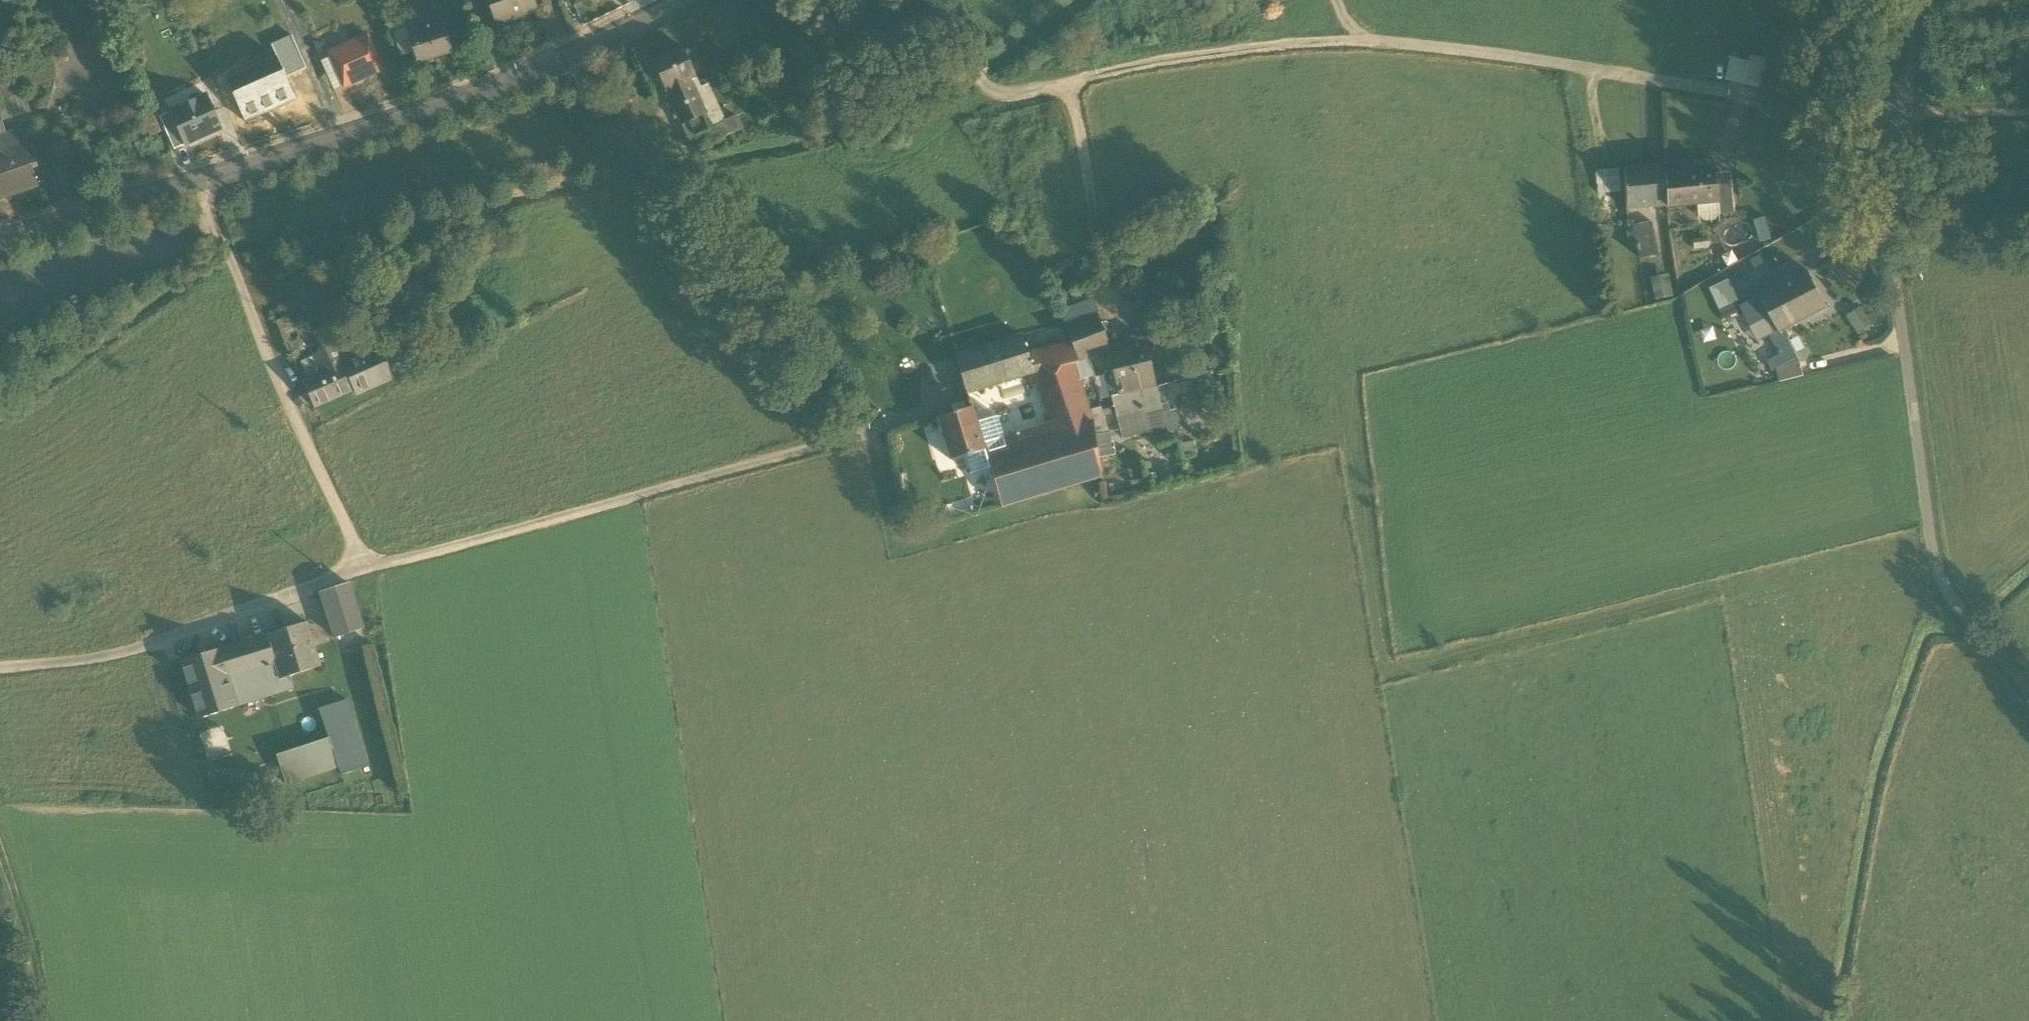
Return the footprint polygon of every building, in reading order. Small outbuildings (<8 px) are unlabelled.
[(413,18),(441,3),(439,0),(422,0),(407,8),(413,18)] [(497,22),(536,8),(533,0),(489,0),(497,22)] [(441,13),(426,17),(429,30),(445,25),(441,13)] [(453,53),(445,25),(429,30),(426,17),(407,23),(418,63),(453,53)] [(292,36),(271,45),(277,58),(286,78),(306,68),(292,36)] [(331,56),(345,86),(382,69),(366,37),(330,53),(331,56)] [(653,59),(666,90),(690,79),(696,77),(683,47),(653,59)] [(1762,83),(1768,60),(1750,55),(1749,61),(1744,81),(1762,83)] [(334,91),(345,86),(331,56),(320,60),(334,91)] [(1726,79),(1744,81),(1749,61),(1731,57),(1726,79)] [(25,89),(57,78),(49,58),(0,78),(0,98),(25,89)] [(277,58),(226,81),(245,123),(263,114),(261,110),(294,96),(286,78),(277,58)] [(680,124),(686,139),(724,122),(708,84),(701,87),(696,77),(690,79),(705,113),(680,124)] [(705,113),(690,79),(666,90),(680,124),(705,113)] [(7,136),(3,122),(31,112),(25,89),(0,98),(0,138),(7,136)] [(170,111),(185,145),(221,128),(207,95),(170,111)] [(78,102),(69,113),(81,123),(90,112),(78,102)] [(150,137),(161,132),(151,108),(139,114),(150,137)] [(185,145),(170,111),(159,116),(174,150),(185,145)] [(686,139),(691,152),(730,136),(724,122),(686,139)] [(24,145),(20,131),(7,136),(0,138),(0,153),(24,145)] [(24,145),(0,153),(0,166),(1,166),(11,195),(38,185),(24,145)] [(1626,207),(1667,204),(1665,174),(1664,165),(1623,168),(1626,207)] [(11,195),(1,166),(0,166),(0,198),(11,195)] [(1599,170),(1600,190),(1619,189),(1618,169),(1599,170)] [(1667,206),(1697,203),(1718,201),(1716,183),(1715,172),(1665,174),(1667,204),(1667,206)] [(1718,201),(1719,211),(1731,210),(1728,182),(1716,183),(1718,201)] [(1719,211),(1718,201),(1697,203),(1698,218),(1713,217),(1719,211)] [(1754,220),(1760,242),(1771,239),(1765,217),(1754,220)] [(1631,229),(1637,255),(1657,252),(1650,220),(1627,223),(1628,229),(1631,229)] [(1771,314),(1775,322),(1779,332),(1783,330),(1825,309),(1807,273),(1762,296),(1771,314)] [(1649,278),(1654,300),(1672,297),(1668,275),(1649,278)] [(1709,291),(1719,312),(1739,302),(1729,281),(1709,291)] [(1753,323),(1771,314),(1762,296),(1742,306),(1751,324),(1753,323)] [(1060,312),(1064,325),(1097,313),(1092,300),(1060,312)] [(1861,306),(1846,317),(1858,335),(1873,324),(1861,306)] [(1072,345),(1075,354),(1085,350),(1105,342),(1107,342),(1097,313),(1064,325),(1072,345)] [(1753,323),(1751,324),(1759,341),(1770,336),(1765,327),(1775,322),(1771,314),(1753,323)] [(277,323),(281,335),(302,326),(298,315),(277,323)] [(1770,336),(1781,358),(1794,351),(1783,330),(1779,332),(1775,322),(1765,327),(1770,336)] [(308,338),(302,326),(281,335),(286,347),(308,338)] [(1038,388),(1052,435),(1093,424),(1089,410),(1079,380),(1084,379),(1079,359),(1077,360),(1075,354),(1072,345),(1029,357),(1021,337),(955,359),(966,395),(1029,376),(1033,389),(1038,388)] [(1104,374),(1111,398),(1156,386),(1143,338),(1107,347),(1106,348),(1112,371),(1104,374)] [(1105,342),(1085,350),(1087,358),(1093,377),(1104,374),(1112,371),(1106,348),(1107,347),(1105,342)] [(313,407),(354,389),(355,389),(344,364),(335,344),(314,353),(323,374),(302,382),(313,407)] [(377,349),(344,364),(355,389),(354,389),(356,393),(390,378),(377,349)] [(1077,360),(1079,359),(1087,358),(1085,350),(1075,354),(1077,360)] [(1800,363),(1794,351),(1781,358),(1771,362),(1775,370),(1800,363)] [(1093,377),(1087,358),(1079,359),(1084,379),(1093,377)] [(1775,370),(1778,382),(1803,376),(1800,363),(1775,370)] [(1161,407),(1156,386),(1111,398),(1122,438),(1167,427),(1163,414),(1169,412),(1167,405),(1161,407)] [(1093,424),(1095,437),(1108,434),(1100,407),(1089,410),(1093,424)] [(938,419),(951,461),(965,457),(984,451),(976,421),(972,409),(938,419)] [(1163,414),(1167,427),(1178,424),(1175,410),(1169,412),(1163,414)] [(985,454),(1007,448),(997,415),(976,421),(984,451),(985,454)] [(1052,435),(1007,448),(985,454),(989,469),(1001,508),(1101,478),(1098,456),(1095,437),(1093,424),(1052,435)] [(1110,453),(1108,434),(1095,437),(1098,456),(1110,453)] [(984,451),(965,457),(970,474),(989,469),(985,454),(984,451)] [(970,497),(949,502),(954,520),(974,515),(970,497)] [(320,593),(336,640),(363,631),(348,584),(320,593)] [(267,634),(280,679),(290,676),(321,666),(307,622),(267,634)] [(267,634),(219,649),(237,707),(294,689),(290,676),(280,679),(267,634)] [(200,719),(237,707),(219,649),(182,661),(200,719)] [(329,738),(335,756),(362,747),(346,701),(320,709),(329,738)] [(286,785),(339,768),(335,756),(329,738),(276,755),(286,785)] [(368,766),(362,747),(335,756),(339,768),(342,774),(368,766)]
